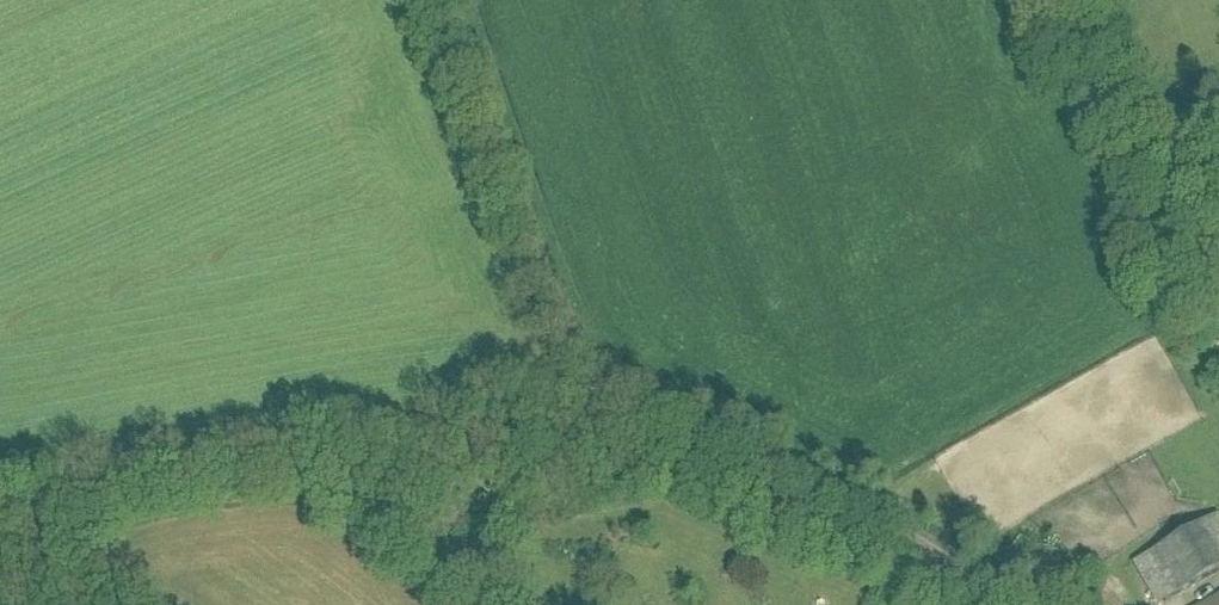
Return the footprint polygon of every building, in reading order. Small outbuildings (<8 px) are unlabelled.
[(1218,517),(1132,566),(1154,604),(1162,604),(1218,573),(1218,517)]
